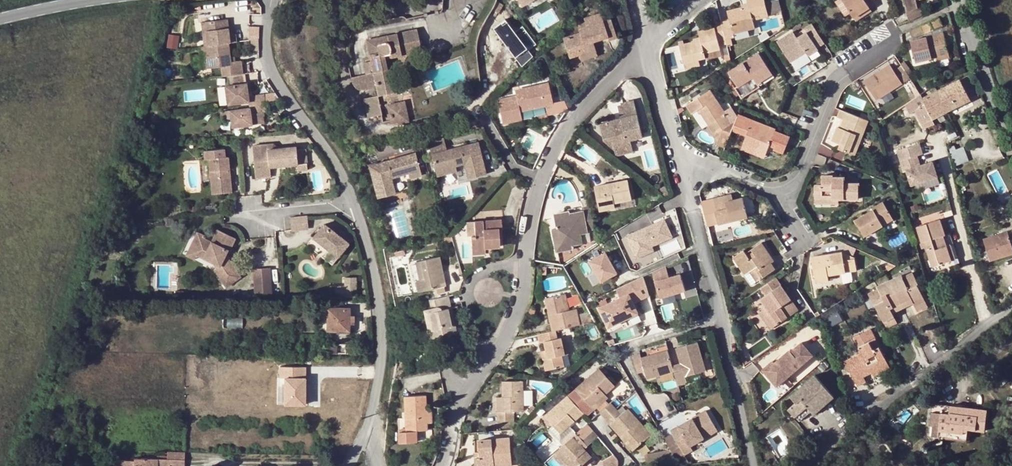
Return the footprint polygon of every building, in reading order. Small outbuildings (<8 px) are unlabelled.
[(720,22),(724,39),(733,37),(732,33),(747,29),(754,27),(752,19),(768,16),(765,2),(764,0),(747,0),(748,2),(749,6),(741,8),(727,11),(729,20),(720,22)] [(765,2),(768,15),(781,12),(778,0),(774,0),(765,2)] [(854,18),(870,8),(864,0),(842,0),(854,18)] [(909,21),(923,15),(920,8),(919,7),(915,9),(914,7),(917,5),(918,4),(918,2),(925,0),(903,0),(904,6),(906,5),(908,12),(906,13),(906,15),(909,21)] [(497,2),(493,9),(498,12),(503,4),(497,2)] [(870,8),(854,18),(856,21),(872,11),(870,8)] [(607,10),(599,13),(602,19),(609,16),(607,10)] [(569,57),(579,54),(595,49),(593,41),(607,36),(609,40),(616,37),(609,16),(602,19),(599,13),(583,18),(586,27),(578,30),(579,32),(562,37),(569,57)] [(943,26),(939,18),(921,25),(925,33),(943,26)] [(221,68),(223,78),(243,75),(241,62),(234,63),(231,64),(230,58),(228,45),(236,44),(235,35),(232,35),(228,36),(227,28),(227,22),(205,25),(208,47),(204,48),(199,48),(202,71),(221,68)] [(724,39),(720,22),(713,23),(714,27),(698,31),(699,37),(700,40),(694,42),(679,45),(683,63),(698,59),(705,58),(704,52),(719,48),(717,40),(724,39)] [(824,43),(812,24),(805,28),(807,31),(797,38),(804,50),(806,52),(808,56),(818,49),(817,47),(824,43)] [(250,25),(250,34),(261,34),(261,25),(250,25)] [(921,25),(909,30),(913,39),(925,33),(921,25)] [(807,31),(805,28),(794,34),(797,38),(807,31)] [(732,33),(733,37),(734,39),(749,36),(747,29),(732,33)] [(376,86),(378,95),(396,92),(390,67),(387,68),(384,59),(422,50),(417,30),(366,41),(371,61),(363,62),(365,74),(373,72),(376,86)] [(797,38),(794,34),(793,31),(777,41),(790,62),(803,54),(802,51),(804,50),(797,38)] [(916,62),(935,57),(949,53),(944,34),(911,42),(916,62)] [(595,49),(579,54),(581,61),(597,55),(595,49)] [(821,54),(818,49),(808,56),(811,60),(821,54)] [(752,78),(756,83),(772,73),(759,52),(728,73),(737,87),(752,78)] [(949,53),(935,57),(936,61),(950,58),(949,53)] [(698,59),(683,63),(685,68),(699,65),(698,59)] [(870,76),(863,81),(875,100),(902,83),(900,81),(894,70),(889,64),(879,71),(880,73),(871,79),(870,76)] [(900,81),(904,79),(908,75),(904,68),(901,65),(894,70),(900,81)] [(373,72),(365,74),(350,77),(352,84),(357,90),(376,86),(373,72)] [(772,73),(756,83),(759,87),(774,77),(772,73)] [(908,85),(912,82),(908,75),(904,79),(908,85)] [(235,87),(246,85),(245,76),(234,78),(235,87)] [(937,91),(947,111),(979,95),(969,76),(937,91)] [(516,95),(497,99),(502,123),(521,118),(520,111),(552,103),(548,82),(515,89),(516,95)] [(249,99),(248,94),(247,85),(246,85),(235,87),(225,88),(228,108),(249,105),(250,111),(231,114),(232,122),(233,130),(253,127),(252,126),(251,116),(265,115),(267,114),(264,97),(253,98),(249,99)] [(806,88),(803,96),(809,98),(811,91),(806,88)] [(715,145),(724,148),(731,131),(733,126),(726,115),(720,106),(709,90),(686,105),(692,113),(697,110),(699,113),(703,111),(710,122),(707,125),(713,135),(714,134),(717,139),(715,145)] [(932,118),(947,111),(937,91),(922,98),(932,118)] [(932,118),(922,98),(921,94),(911,100),(916,111),(925,129),(935,124),(932,118)] [(381,114),(378,95),(364,98),(369,117),(381,114)] [(618,122),(617,119),(599,123),(604,141),(611,139),(614,148),(618,146),(628,144),(627,141),(631,141),(643,137),(634,100),(621,103),(622,105),(618,105),(621,118),(622,121),(618,122)] [(910,114),(916,111),(911,100),(905,104),(910,114)] [(386,114),(388,117),(388,119),(390,118),(390,121),(402,124),(409,122),(404,102),(388,105),(389,113),(386,114)] [(726,115),(733,111),(728,104),(725,103),(720,106),(726,115)] [(868,120),(840,109),(837,116),(844,120),(849,121),(846,130),(841,128),(837,126),(831,141),(840,144),(838,148),(852,154),(856,143),(853,142),(856,134),(862,137),(868,120)] [(703,111),(699,113),(707,125),(710,122),(703,111)] [(733,126),(737,116),(733,111),(726,115),(733,126)] [(232,122),(231,114),(221,115),(222,123),(232,122)] [(752,120),(738,114),(737,116),(733,126),(731,131),(745,137),(747,132),(752,120)] [(265,115),(251,116),(252,126),(265,125),(265,119),(265,117),(265,115)] [(776,129),(752,120),(747,132),(751,134),(749,138),(745,137),(740,149),(749,153),(750,149),(765,155),(769,146),(774,148),(773,151),(783,155),(790,137),(775,132),(776,129)] [(849,121),(844,120),(841,128),(846,130),(849,121)] [(855,155),(862,137),(856,134),(853,142),(856,143),(852,154),(855,155)] [(446,149),(443,137),(427,141),(435,170),(455,165),(464,163),(467,178),(485,174),(478,142),(463,145),(464,148),(458,149),(458,146),(446,149)] [(628,144),(618,146),(621,157),(633,153),(631,141),(627,141),(628,144)] [(915,156),(920,154),(917,144),(895,150),(898,161),(915,156)] [(715,145),(712,154),(720,157),(724,148),(715,145)] [(966,145),(953,148),(957,164),(970,161),(966,145)] [(254,149),(257,181),(273,180),(272,170),(299,167),(300,173),(309,172),(308,151),(298,152),(298,149),(279,151),(275,147),(254,149)] [(750,149),(749,153),(764,158),(765,155),(750,149)] [(226,151),(205,153),(206,162),(209,161),(213,197),(233,195),(229,159),(227,159),(226,151)] [(391,176),(399,174),(419,168),(415,152),(369,165),(378,197),(395,192),(391,176)] [(915,156),(898,161),(901,171),(904,170),(909,185),(935,177),(930,162),(917,166),(915,156)] [(455,165),(435,170),(436,176),(456,172),(455,165)] [(419,168),(399,174),(401,179),(421,174),(419,168)] [(815,185),(814,198),(839,199),(858,199),(858,183),(844,184),(844,177),(833,177),(833,175),(822,175),(822,185),(815,185)] [(594,186),(598,206),(614,202),(632,200),(628,180),(594,186)] [(724,198),(712,201),(718,224),(747,216),(743,197),(732,200),(725,201),(724,198)] [(873,209),(864,214),(854,221),(863,236),(874,230),(893,219),(883,201),(872,207),(873,209)] [(614,202),(598,206),(599,211),(615,208),(614,202)] [(589,230),(594,229),(590,204),(583,206),(584,210),(570,212),(569,210),(553,213),(556,228),(561,252),(572,249),(572,246),(583,243),(582,234),(589,232),(589,230)] [(308,217),(291,219),(292,232),(292,233),(309,231),(308,217)] [(940,236),(945,234),(940,218),(916,226),(922,242),(924,241),(932,266),(951,260),(947,245),(943,246),(940,236)] [(893,219),(874,230),(877,235),(896,223),(893,219)] [(472,253),(484,252),(484,247),(491,246),(500,246),(499,234),(498,228),(502,228),(502,220),(474,221),(475,234),(471,234),(472,253)] [(672,237),(666,224),(662,225),(661,221),(626,236),(636,258),(653,250),(651,246),(672,237)] [(325,226),(313,239),(338,260),(349,246),(325,226)] [(561,252),(556,228),(551,229),(556,253),(561,252)] [(198,233),(190,250),(193,252),(195,255),(212,263),(215,269),(213,271),(226,288),(240,278),(225,256),(228,251),(230,252),(236,240),(217,231),(212,240),(198,233)] [(949,233),(945,234),(940,236),(943,246),(947,245),(951,244),(953,243),(949,233)] [(1009,233),(984,241),(992,262),(1011,256),(1011,243),(1009,233)] [(750,259),(745,253),(743,250),(733,257),(745,275),(750,271),(757,282),(778,266),(761,242),(751,249),(755,255),(750,259)] [(852,253),(855,246),(845,242),(843,249),(852,253)] [(951,244),(947,245),(951,260),(956,258),(951,244)] [(751,249),(745,253),(750,259),(755,255),(751,249)] [(608,257),(606,252),(590,261),(601,282),(617,273),(610,260),(608,257)] [(811,257),(814,276),(828,274),(840,272),(844,271),(856,269),(854,258),(840,252),(811,257)] [(438,255),(421,259),(424,278),(420,279),(415,280),(418,291),(445,285),(438,255)] [(424,278),(421,259),(416,261),(420,279),(424,278)] [(884,272),(893,266),(887,263),(881,267),(884,272)] [(670,277),(666,265),(653,271),(660,297),(686,290),(681,274),(670,277)] [(256,287),(273,285),(272,270),(254,271),(256,287)] [(750,271),(745,275),(752,285),(757,282),(750,271)] [(888,280),(900,304),(911,299),(913,302),(915,306),(925,302),(917,284),(918,284),(912,272),(902,276),(901,274),(888,280)] [(649,295),(643,276),(616,289),(620,298),(600,307),(609,327),(638,313),(633,303),(649,295)] [(344,286),(329,286),(329,297),(355,297),(355,277),(344,277),(344,286)] [(776,277),(760,288),(765,295),(760,299),(764,306),(770,314),(766,316),(773,327),(787,317),(780,307),(791,299),(776,277)] [(894,317),(892,312),(890,308),(900,304),(888,280),(877,286),(878,288),(868,293),(873,305),(875,304),(884,322),(894,317)] [(256,287),(257,298),(274,298),(273,285),(256,287)] [(555,330),(579,324),(576,308),(569,310),(565,311),(561,294),(545,298),(553,330),(555,330)] [(449,295),(429,299),(430,307),(423,308),(426,322),(430,321),(433,336),(453,332),(451,325),(449,316),(447,308),(451,307),(449,295)] [(799,310),(791,299),(780,307),(787,317),(799,310)] [(900,304),(902,308),(913,302),(911,299),(900,304)] [(927,306),(925,302),(915,306),(917,311),(927,306)] [(890,308),(892,312),(902,308),(900,304),(890,308)] [(770,314),(764,306),(757,311),(770,329),(773,327),(766,316),(770,314)] [(349,323),(349,315),(349,307),(327,307),(327,330),(335,330),(349,330),(349,323)] [(897,321),(894,317),(884,322),(886,326),(897,321)] [(863,376),(872,372),(870,370),(887,362),(870,329),(854,337),(861,352),(841,363),(846,372),(849,370),(857,386),(866,382),(863,376)] [(553,330),(537,333),(539,343),(544,341),(546,350),(548,358),(543,359),(546,370),(564,366),(561,355),(565,354),(561,338),(557,338),(555,330),(553,330)] [(84,337),(75,337),(75,349),(84,349),(84,337)] [(673,370),(677,385),(686,382),(684,375),(705,369),(697,341),(676,347),(682,367),(673,370)] [(776,365),(774,362),(764,370),(772,380),(778,375),(783,380),(811,356),(802,344),(792,353),(791,351),(776,365)] [(673,370),(667,349),(640,356),(639,353),(632,355),(637,372),(644,369),(647,377),(673,370)] [(870,370),(872,372),(874,376),(890,367),(887,362),(870,370)] [(295,365),(280,365),(280,377),(284,377),(284,404),(304,404),(304,377),(295,377),(295,365)] [(295,377),(304,377),(304,365),(295,365),(295,377)] [(575,389),(591,406),(605,393),(614,386),(599,368),(575,389)] [(778,375),(772,380),(777,385),(783,380),(778,375)] [(790,396),(796,402),(800,399),(809,410),(821,400),(825,404),(834,396),(815,375),(790,396)] [(503,381),(503,397),(503,411),(497,412),(498,422),(514,421),(513,412),(523,411),(522,381),(503,381)] [(575,389),(568,395),(584,412),(591,406),(575,389)] [(605,393),(591,406),(595,410),(608,397),(605,393)] [(405,395),(405,417),(406,429),(399,429),(399,442),(416,441),(416,438),(416,431),(426,430),(426,423),(426,410),(426,395),(405,395)] [(584,412),(568,395),(545,415),(552,423),(560,432),(569,425),(584,412)] [(800,399),(796,402),(788,409),(799,422),(812,412),(809,410),(800,399)] [(809,410),(812,412),(813,414),(825,404),(821,400),(809,410)] [(599,412),(604,418),(615,408),(610,403),(599,412)] [(959,428),(968,429),(984,430),(987,410),(932,404),(929,436),(946,438),(947,434),(958,435),(959,428)] [(615,408),(604,418),(633,450),(651,434),(628,408),(621,414),(615,408)] [(705,409),(699,413),(705,436),(717,429),(705,409)] [(705,436),(699,413),(672,429),(674,432),(684,449),(691,445),(705,436)] [(552,423),(548,426),(561,441),(564,444),(576,433),(569,425),(560,432),(552,423)] [(587,424),(576,433),(582,439),(592,430),(587,424)] [(966,440),(968,429),(959,428),(958,435),(947,434),(946,438),(966,440)] [(582,439),(588,445),(597,436),(592,430),(582,439)] [(684,449),(674,432),(665,437),(678,459),(684,464),(691,463),(686,455),(694,450),(691,445),(684,449)] [(564,444),(584,463),(591,457),(584,449),(578,442),(582,439),(576,433),(564,444)] [(479,452),(480,457),(475,457),(475,465),(505,465),(512,465),(510,438),(479,440),(479,452)] [(578,442),(584,449),(588,445),(582,439),(578,442)] [(555,452),(567,465),(581,465),(584,463),(564,444),(555,452)] [(676,459),(670,449),(645,454),(647,465),(676,459)] [(605,465),(615,465),(616,465),(617,463),(618,460),(617,457),(612,452),(601,459),(605,465)] [(153,458),(134,457),(134,460),(115,459),(115,465),(153,465),(153,458)] [(167,458),(158,458),(157,465),(169,465),(169,458),(167,458)]
